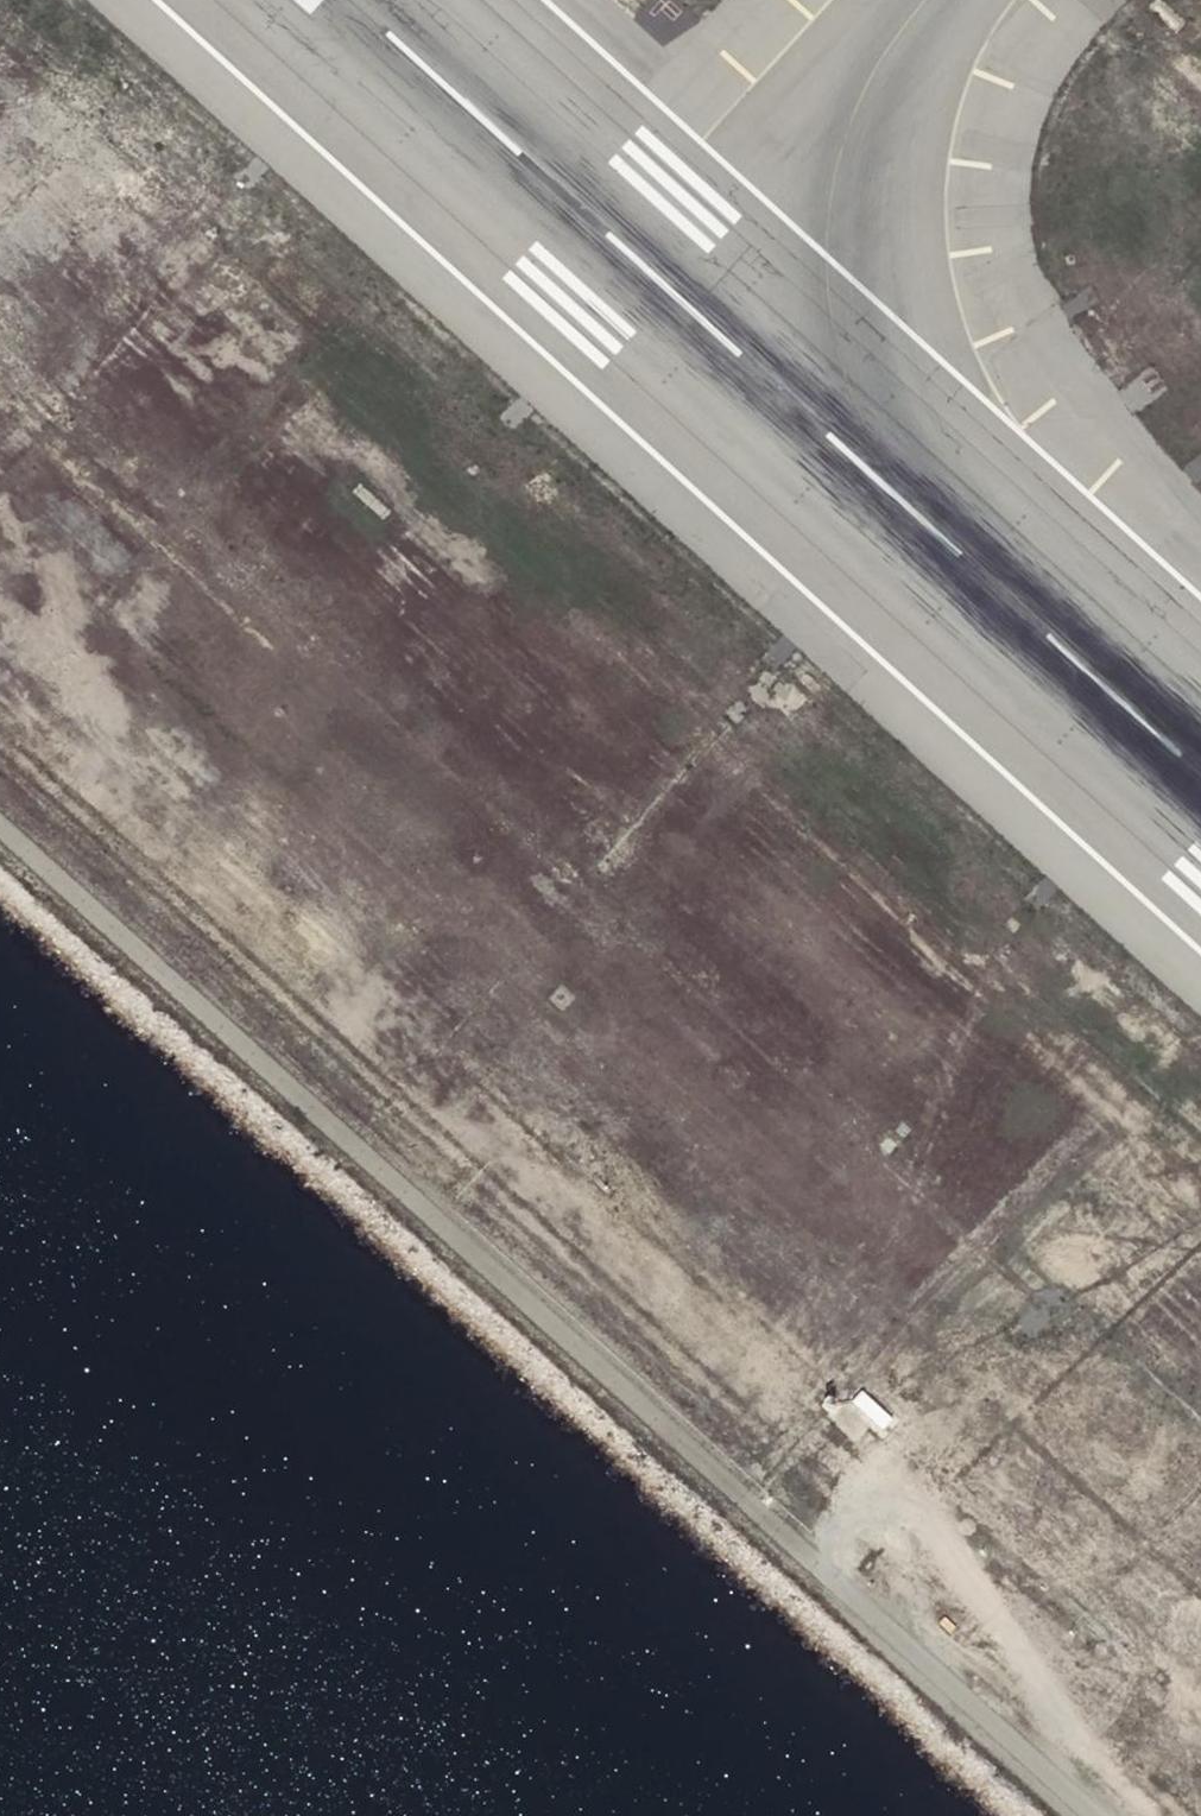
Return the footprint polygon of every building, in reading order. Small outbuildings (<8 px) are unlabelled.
[(864,1387),(847,1406),(883,1439),(900,1421),(864,1387)]
